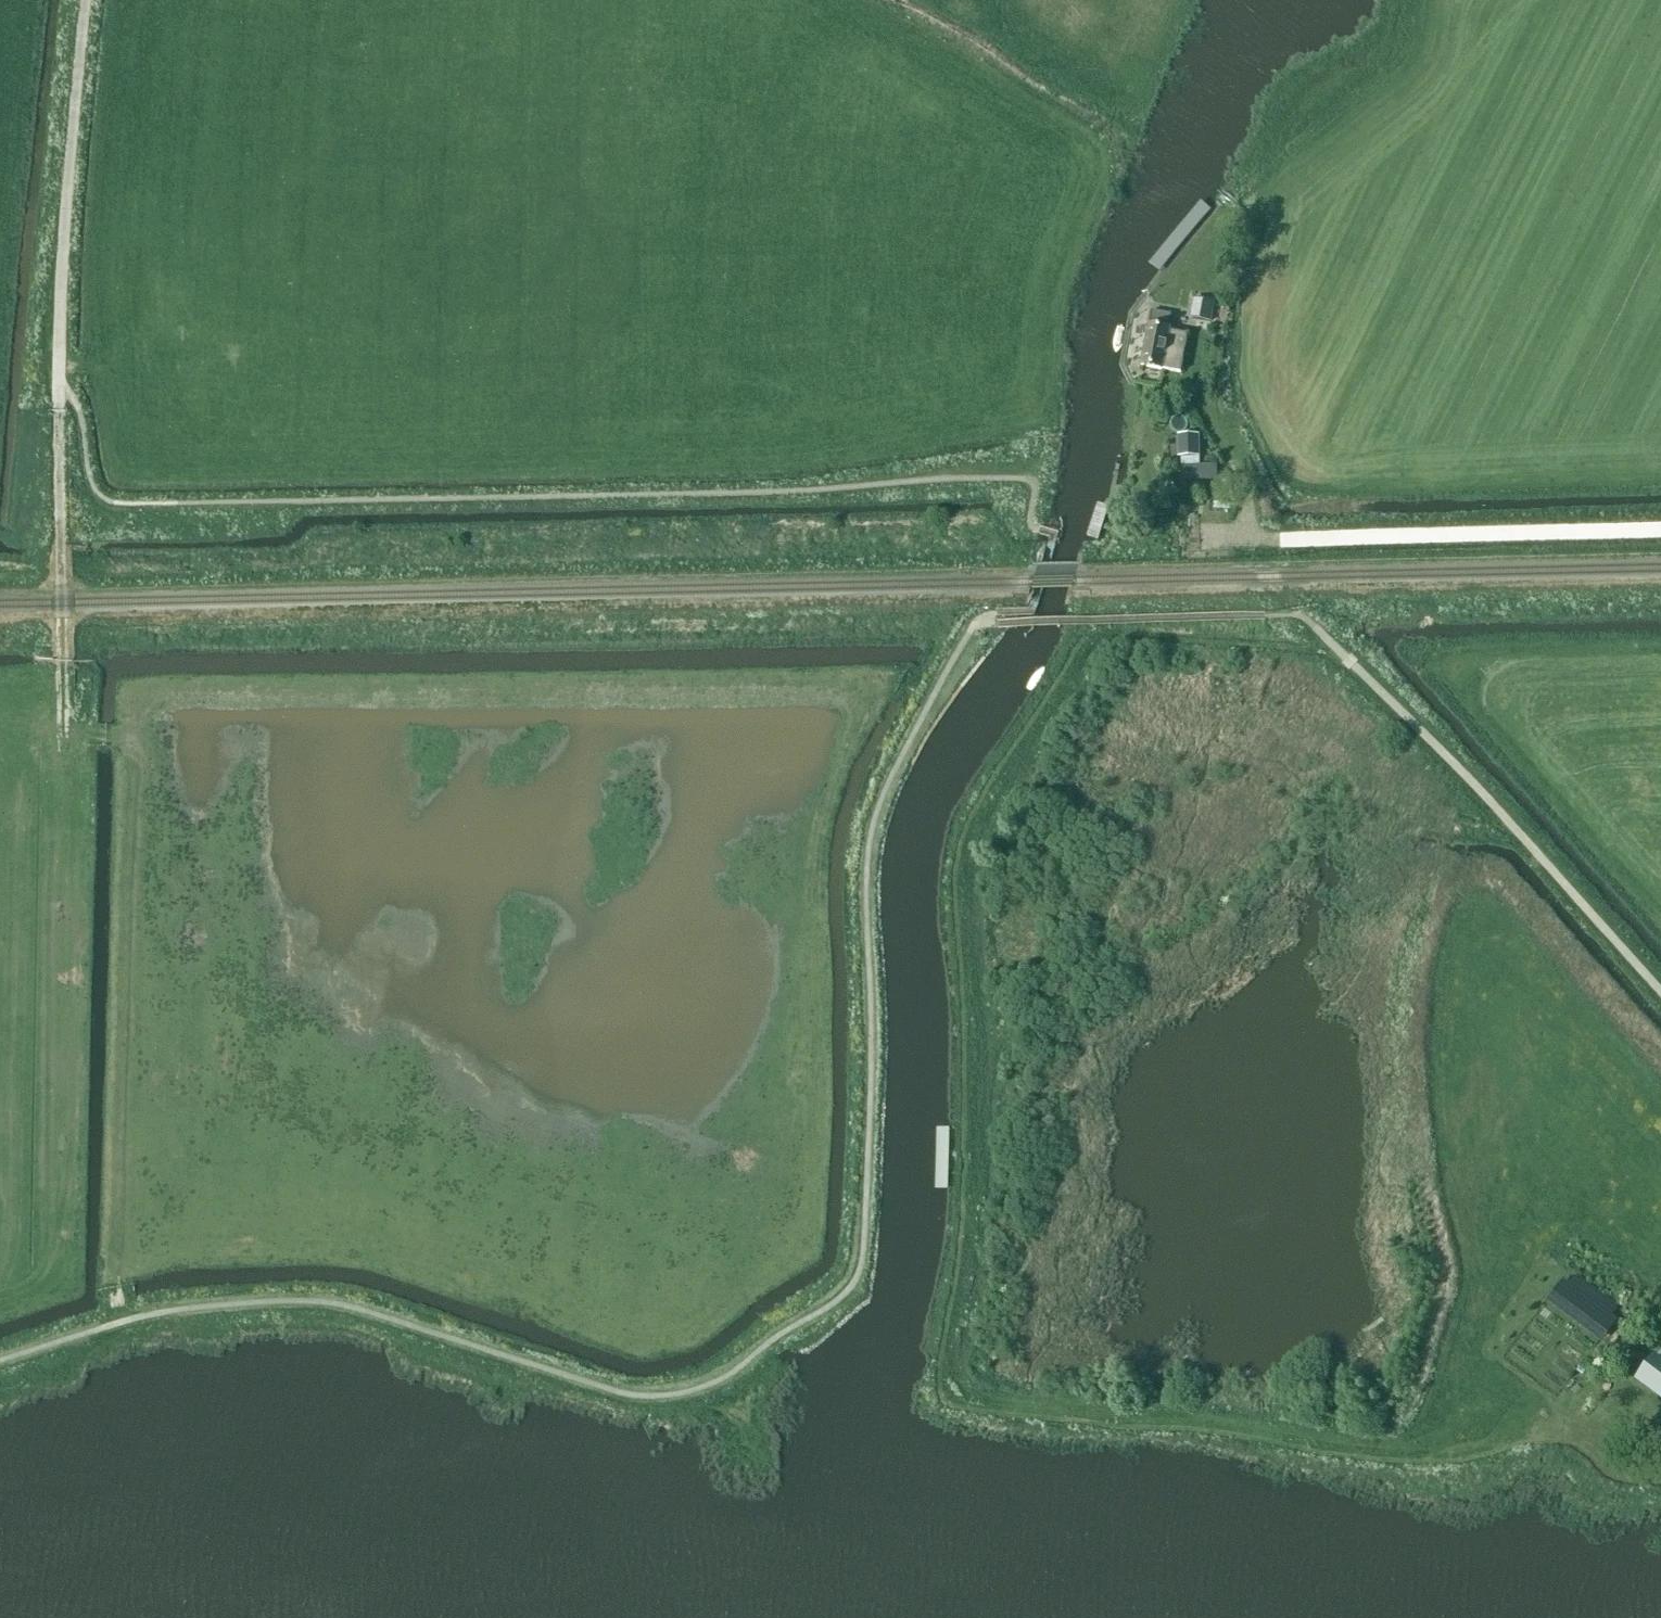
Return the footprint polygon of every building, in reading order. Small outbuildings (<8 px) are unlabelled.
[(1192,321),(1212,324),(1215,308),(1196,305),(1192,321)] [(1162,369),(1180,373),(1187,335),(1168,331),(1169,329),(1168,329),(1171,315),(1151,311),(1148,325),(1140,366),(1162,370),(1162,369)] [(1177,435),(1177,457),(1199,457),(1199,434),(1177,435)] [(1567,1275),(1548,1298),(1599,1340),(1618,1317),(1567,1275)] [(1653,1358),(1638,1378),(1660,1395),(1660,1364),(1653,1358)]
